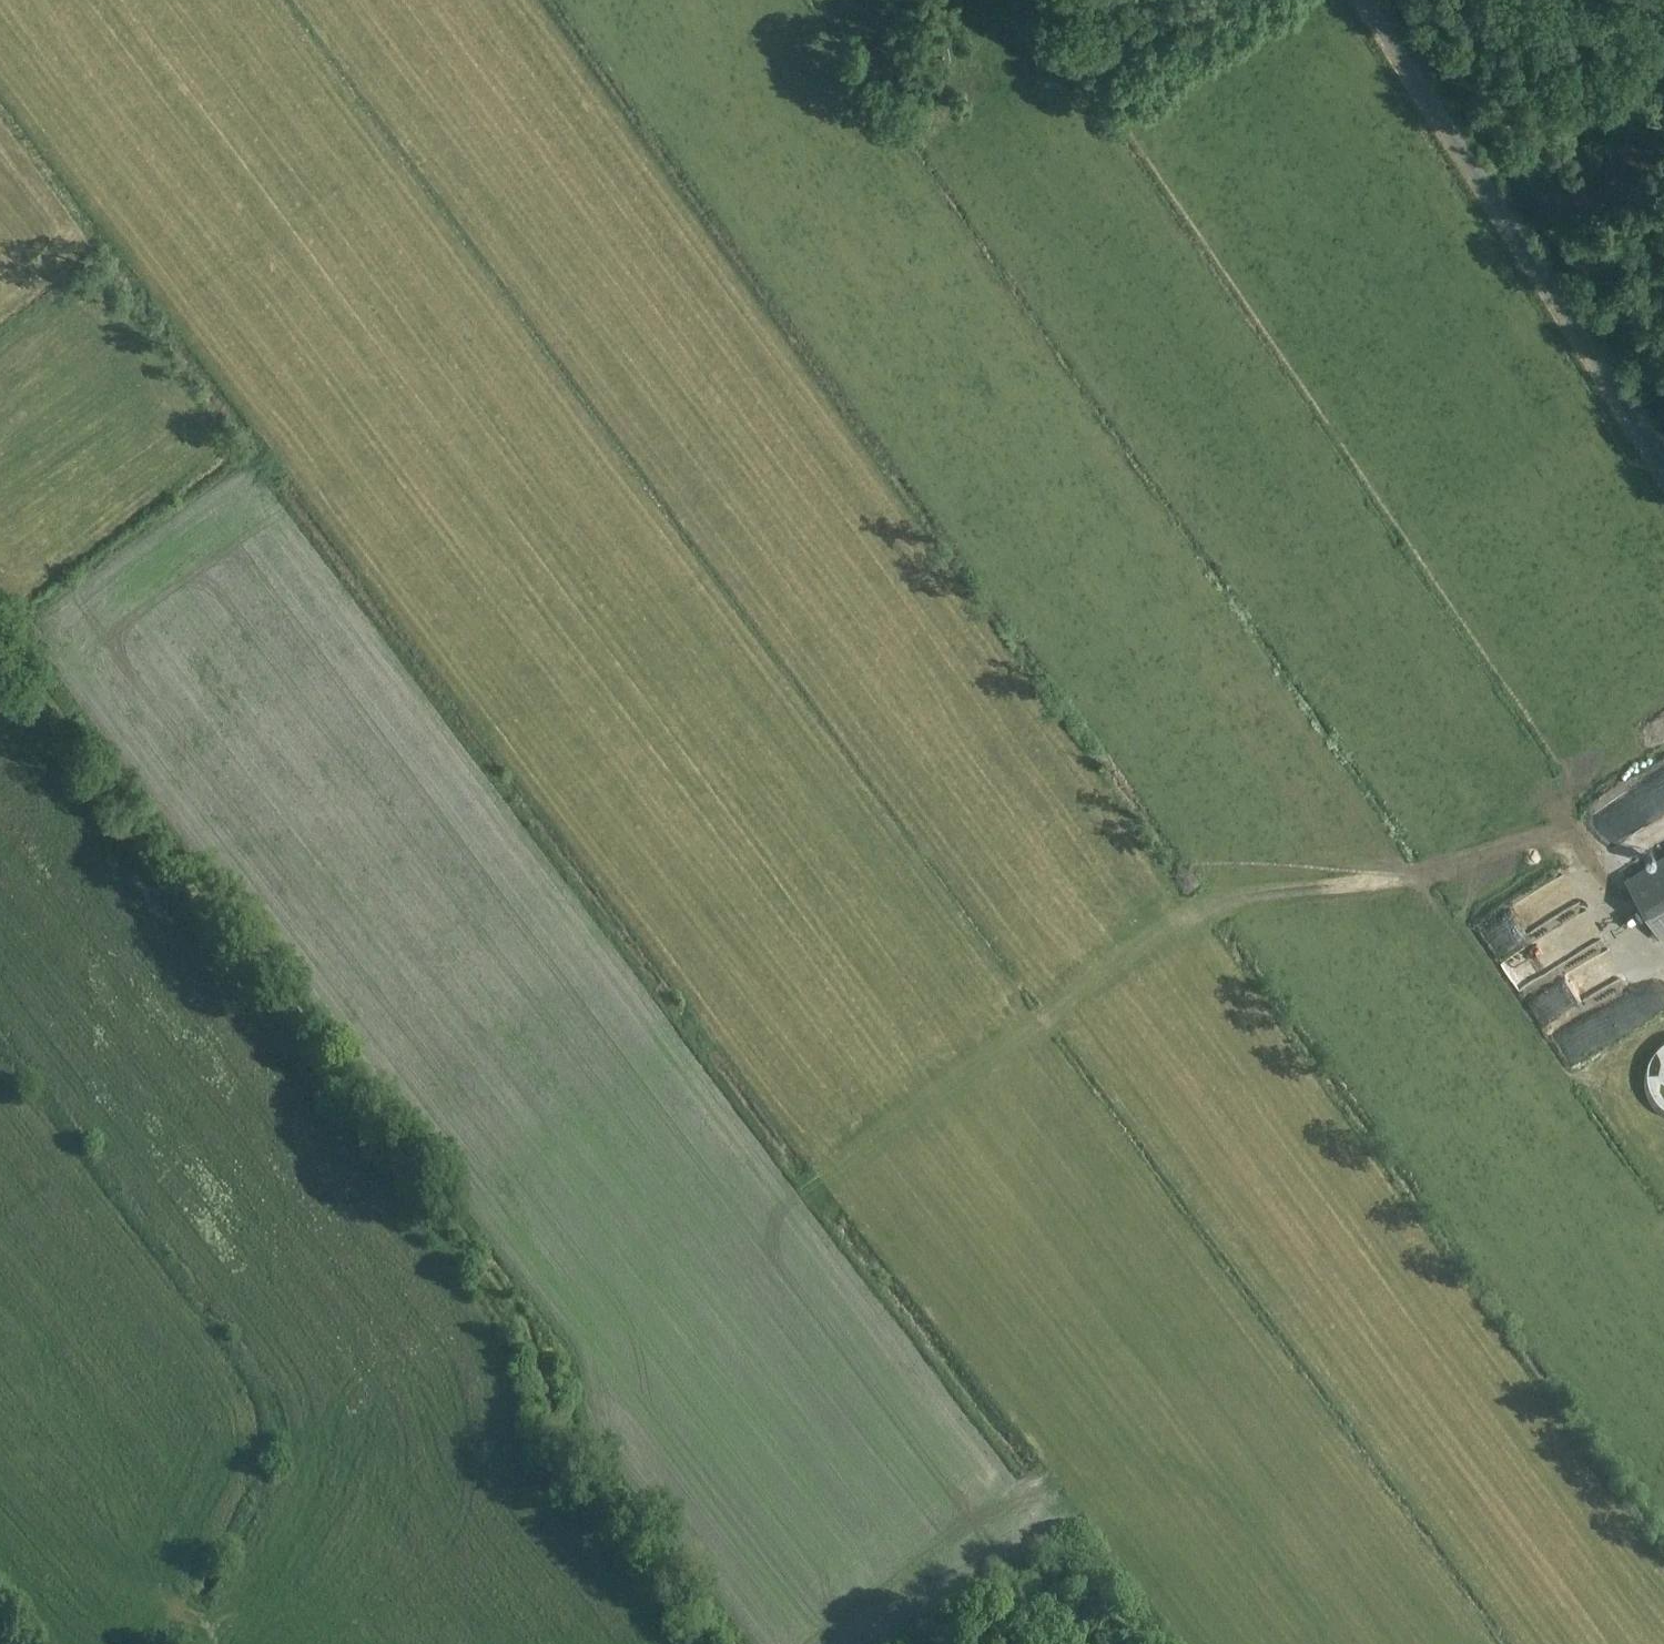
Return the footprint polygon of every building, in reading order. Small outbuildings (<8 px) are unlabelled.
[(1610,841),(1618,860),(1632,854),(1624,835),(1610,841)] [(1627,881),(1663,939),(1663,858),(1627,881)] [(1499,961),(1514,986),(1548,966),(1532,941),(1499,961)] [(1565,1059),(1627,1021),(1611,995),(1549,1032),(1565,1059)]
